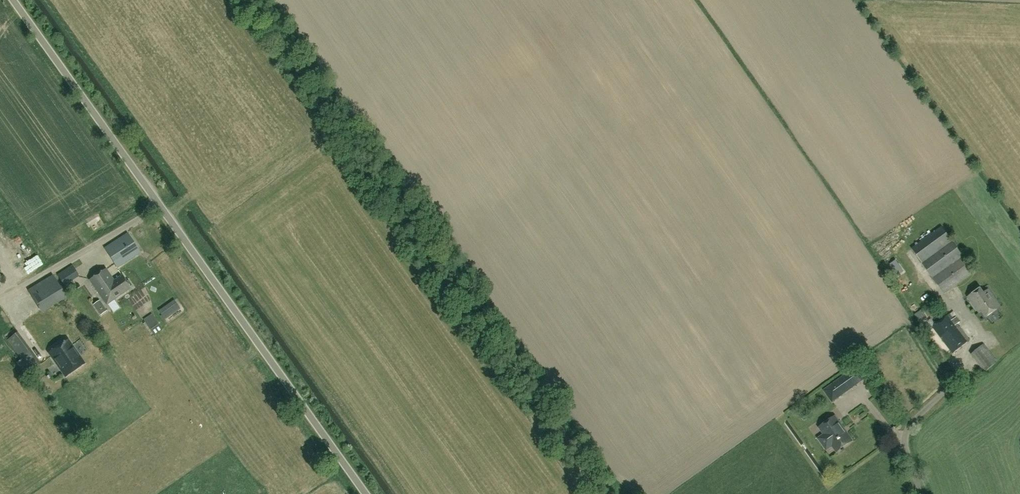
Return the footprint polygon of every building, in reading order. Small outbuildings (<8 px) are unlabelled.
[(79,208),(69,210),(71,219),(81,217),(79,208)] [(912,248),(922,263),(952,241),(941,227),(912,248)] [(118,268),(141,252),(128,233),(105,248),(118,268)] [(922,263),(945,294),(975,272),(952,241),(922,263)] [(28,258),(34,254),(26,242),(19,246),(28,258)] [(73,280),(79,276),(73,265),(57,274),(66,288),(75,283),(73,280)] [(106,304),(131,288),(122,275),(114,280),(107,268),(90,279),(106,304)] [(57,303),(66,297),(53,275),(28,290),(37,305),(41,312),(56,302),(57,303)] [(978,310),(980,308),(987,317),(998,309),(993,303),(996,301),(988,290),(983,294),(980,289),(969,297),(978,310)] [(136,305),(151,296),(147,290),(132,299),(136,305)] [(101,315),(107,310),(100,300),(93,304),(101,315)] [(165,319),(181,309),(175,300),(159,310),(165,319)] [(154,334),(162,329),(152,314),(144,319),(154,334)] [(953,353),(970,340),(957,324),(959,322),(955,317),(953,319),(949,314),(932,327),(953,353)] [(26,376),(41,363),(18,332),(7,340),(22,359),(16,362),(26,376)] [(85,363),(68,339),(49,353),(66,377),(85,363)] [(985,371),(997,362),(984,344),(971,354),(985,371)] [(857,384),(849,373),(824,391),(832,402),(857,384)] [(832,445),(837,451),(852,440),(835,417),(820,427),(824,434),(819,438),(827,449),(832,445)]
